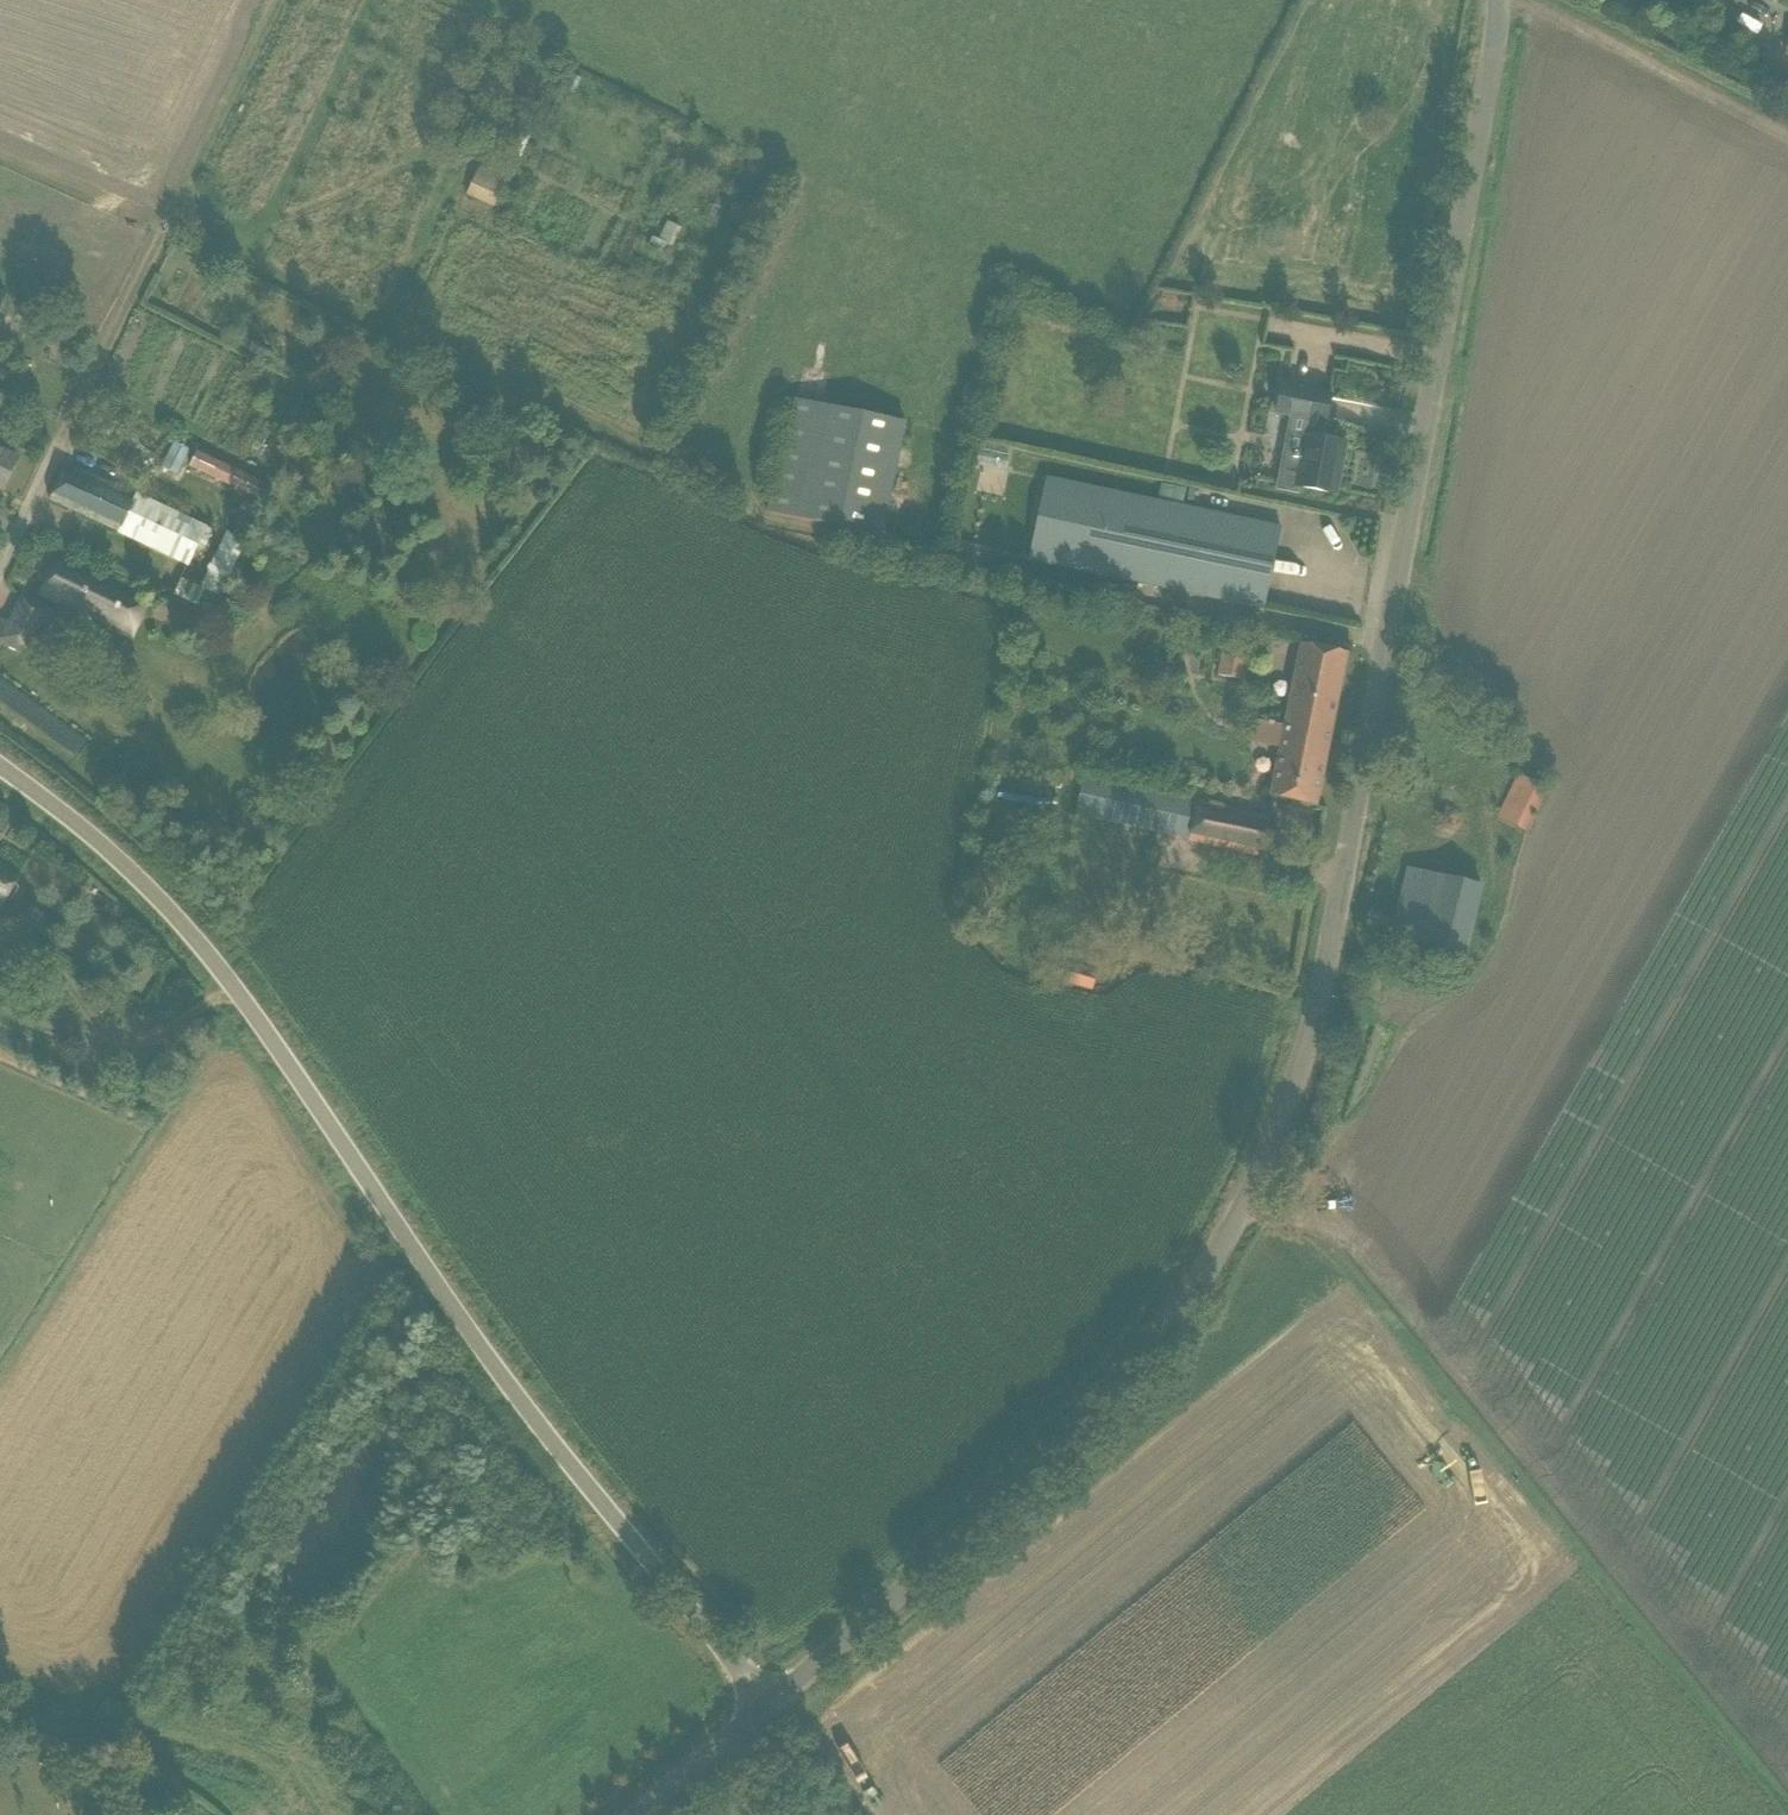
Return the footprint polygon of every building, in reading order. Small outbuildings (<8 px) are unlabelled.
[(469,195),(494,208),(499,200),(503,188),(512,170),(491,159),(486,168),(483,167),(469,195)] [(263,361),(268,352),(254,345),(249,353),(263,361)] [(1276,413),(1308,419),(1304,436),(1300,456),(1282,453),(1275,488),(1297,492),(1298,487),(1335,494),(1344,444),(1320,439),(1323,422),(1325,422),(1330,396),(1281,387),(1276,413)] [(874,536),(900,421),(791,397),(765,512),(874,536)] [(190,449),(174,441),(162,465),(178,473),(190,449)] [(0,450),(0,480),(5,483),(18,458),(0,450)] [(272,487),(198,452),(190,468),(264,504),(272,487)] [(110,486),(87,475),(65,465),(50,499),(187,562),(204,526),(111,483),(110,486)] [(1028,560),(1240,605),(1263,610),(1281,527),(1258,522),(1045,478),(1028,560)] [(225,530),(208,568),(228,577),(245,539),(225,530)] [(956,541),(952,561),(976,566),(980,546),(956,541)] [(136,639),(151,608),(73,571),(56,563),(42,594),(136,639)] [(180,577),(173,593),(192,602),(211,612),(219,595),(200,586),(180,577)] [(168,591),(160,608),(184,619),(192,602),(173,593),(168,591)] [(0,631),(0,641),(37,658),(58,615),(23,598),(11,623),(5,621),(0,631)] [(1246,681),(1252,649),(1225,643),(1218,676),(1246,681)] [(1301,644),(1284,727),(1260,722),(1256,744),(1280,748),(1270,797),(1315,806),(1347,654),(1301,644)] [(1519,775),(1498,817),(1527,832),(1549,789),(1519,775)] [(1269,817),(1086,777),(1077,816),(1261,857),(1269,817)] [(0,908),(4,902),(10,902),(17,890),(15,885),(19,878),(0,866),(0,908)] [(1390,943),(1466,961),(1485,886),(1408,868),(1390,943)] [(1075,967),(1070,983),(1093,989),(1098,973),(1075,967)]
